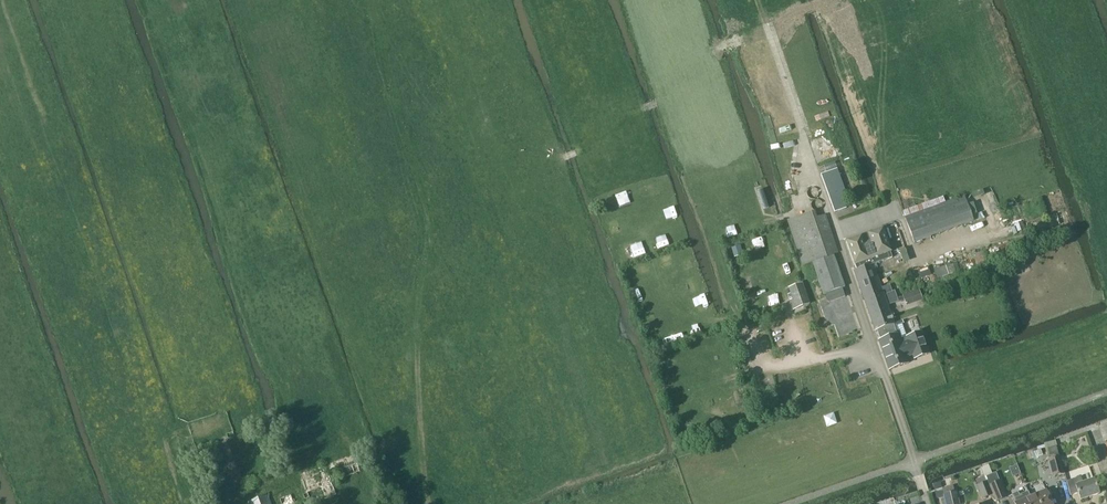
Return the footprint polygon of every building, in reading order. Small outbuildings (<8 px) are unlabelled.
[(837,169),(821,175),(835,212),(844,209),(847,208),(841,193),(846,191),(837,169)] [(902,211),(914,243),(974,222),(964,196),(945,202),(943,197),(902,211)] [(790,220),(788,221),(803,266),(806,265),(813,262),(824,294),(825,294),(828,303),(845,297),(842,288),(844,287),(833,254),(838,252),(825,215),(817,217),(815,211),(790,220)] [(1023,222),(1014,225),(1017,232),(1025,229),(1023,222)] [(854,270),(875,331),(877,330),(881,340),(879,341),(889,370),(908,364),(906,357),(913,355),(914,359),(929,354),(921,332),(907,337),(908,341),(901,344),(898,334),(897,334),(894,326),(904,323),(903,321),(894,324),(887,305),(898,301),(894,291),(892,292),(890,285),(882,288),(874,263),(892,257),(890,252),(892,252),(883,228),(862,236),(847,241),(855,265),(859,264),(860,268),(854,270)] [(1015,242),(994,248),(996,256),(1017,250),(1015,242)] [(740,245),(732,248),(734,255),(743,252),(740,245)] [(983,253),(974,255),(976,266),(986,264),(983,253)] [(953,264),(939,268),(942,276),(955,272),(953,264)] [(796,309),(809,304),(808,302),(802,284),(789,288),(795,306),(796,309)] [(919,289),(902,295),(906,306),(923,300),(919,289)] [(833,413),(823,416),(827,427),(837,423),(833,413)] [(1057,446),(1045,449),(1052,477),(1064,474),(1057,446)] [(1041,450),(1031,453),(1033,459),(1043,456),(1041,450)] [(325,499),(337,495),(329,472),(353,464),(350,456),(300,473),(305,493),(303,494),(305,499),(309,498),(310,501),(323,496),(325,499)] [(335,482),(360,472),(357,463),(332,473),(335,482)] [(997,472),(986,477),(988,481),(989,485),(993,494),(997,502),(1007,497),(1000,480),(997,472)] [(980,478),(976,480),(978,485),(976,486),(982,499),(993,494),(989,485),(988,481),(986,477),(986,476),(980,478)] [(1083,482),(1081,477),(1067,481),(1071,495),(1078,493),(1081,500),(1099,494),(1094,479),(1083,482)] [(944,497),(946,503),(958,503),(953,486),(942,489),(944,497)] [(1034,503),(1052,503),(1046,490),(1030,496),(1034,503)] [(1012,494),(1015,503),(1034,503),(1030,496),(1028,491),(1020,495),(1018,492),(1012,494)] [(268,495),(248,503),(271,503),(268,495)]
